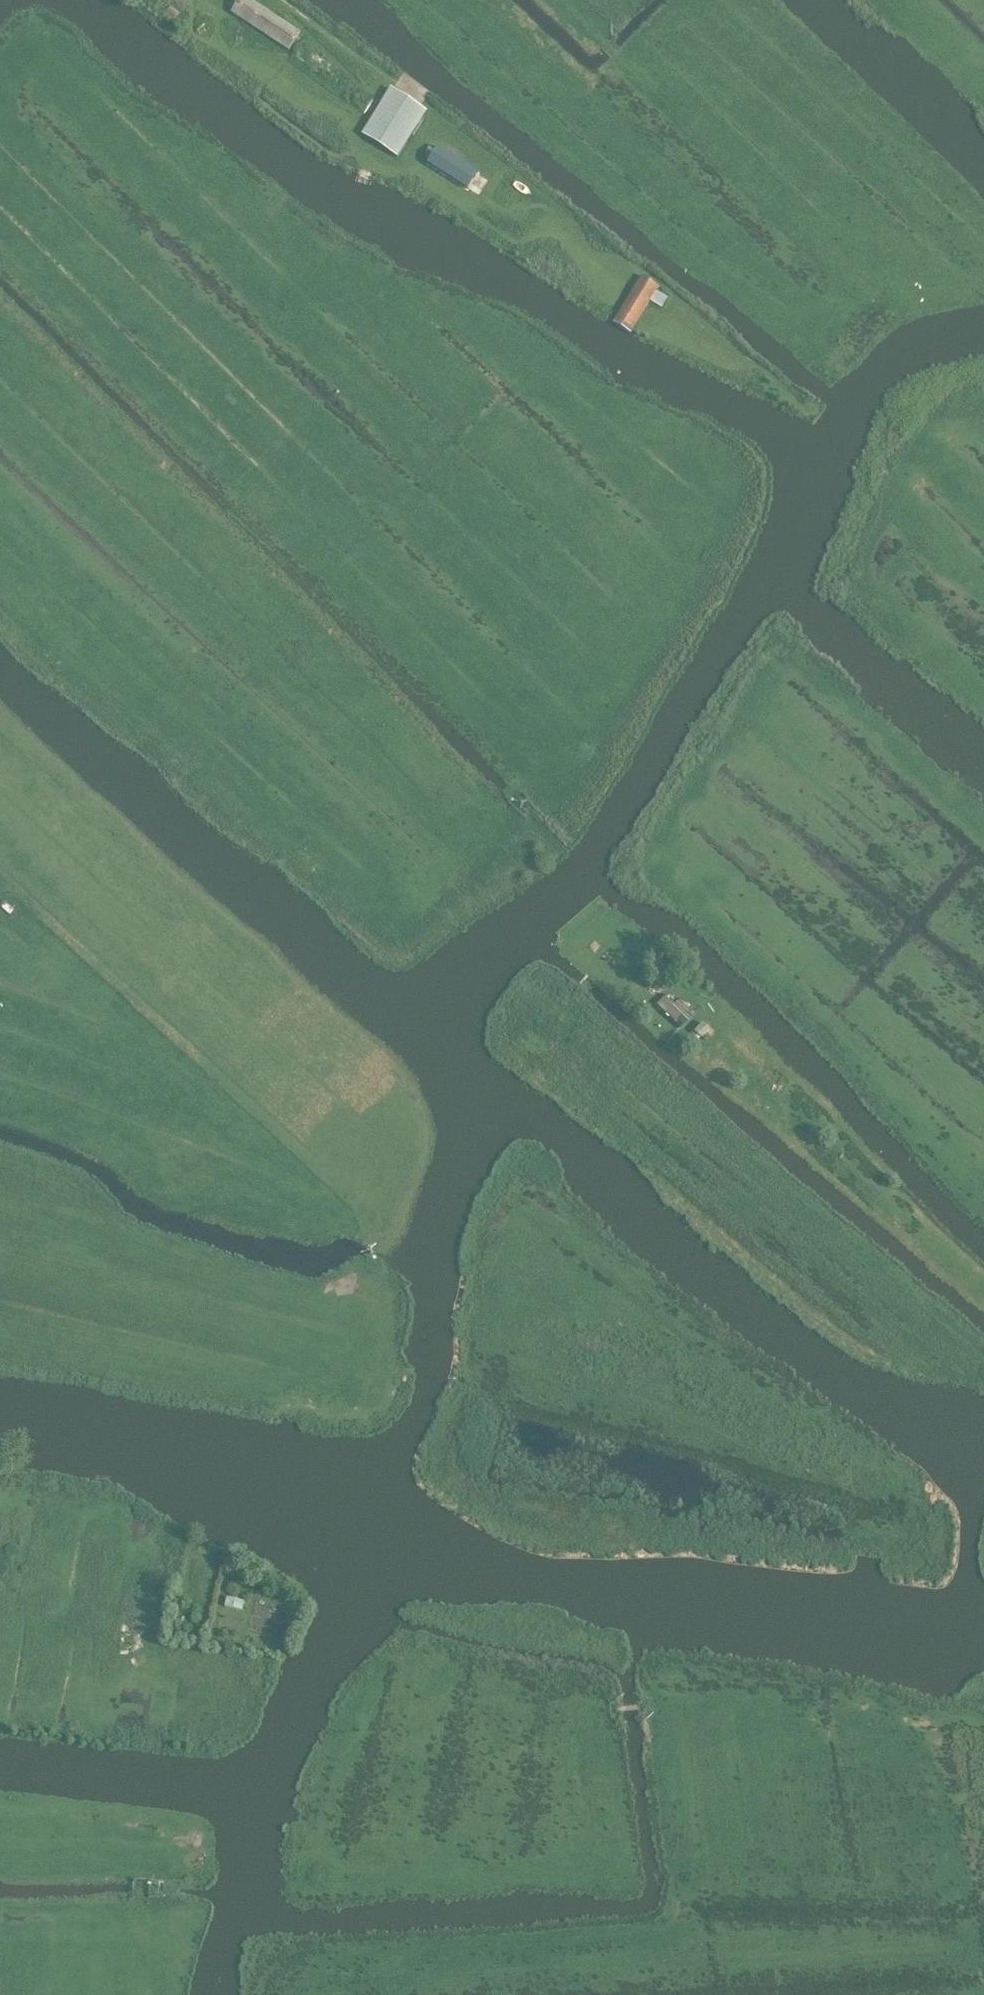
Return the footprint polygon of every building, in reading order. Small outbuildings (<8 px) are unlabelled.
[(288,48),(299,31),(253,0),(237,0),(230,10),(288,48)] [(166,11),(174,18),(179,12),(171,5),(166,11)] [(362,133),(396,155),(425,109),(391,87),(362,133)] [(425,161),(466,188),(477,171),(436,144),(425,161)] [(638,321),(645,311),(653,297),(659,287),(641,275),(613,321),(631,333),(638,321)] [(655,1002),(680,1027),(695,1011),(679,996),(674,1001),(665,992),(655,1002)] [(701,1036),(709,1027),(703,1021),(695,1030),(701,1036)]
